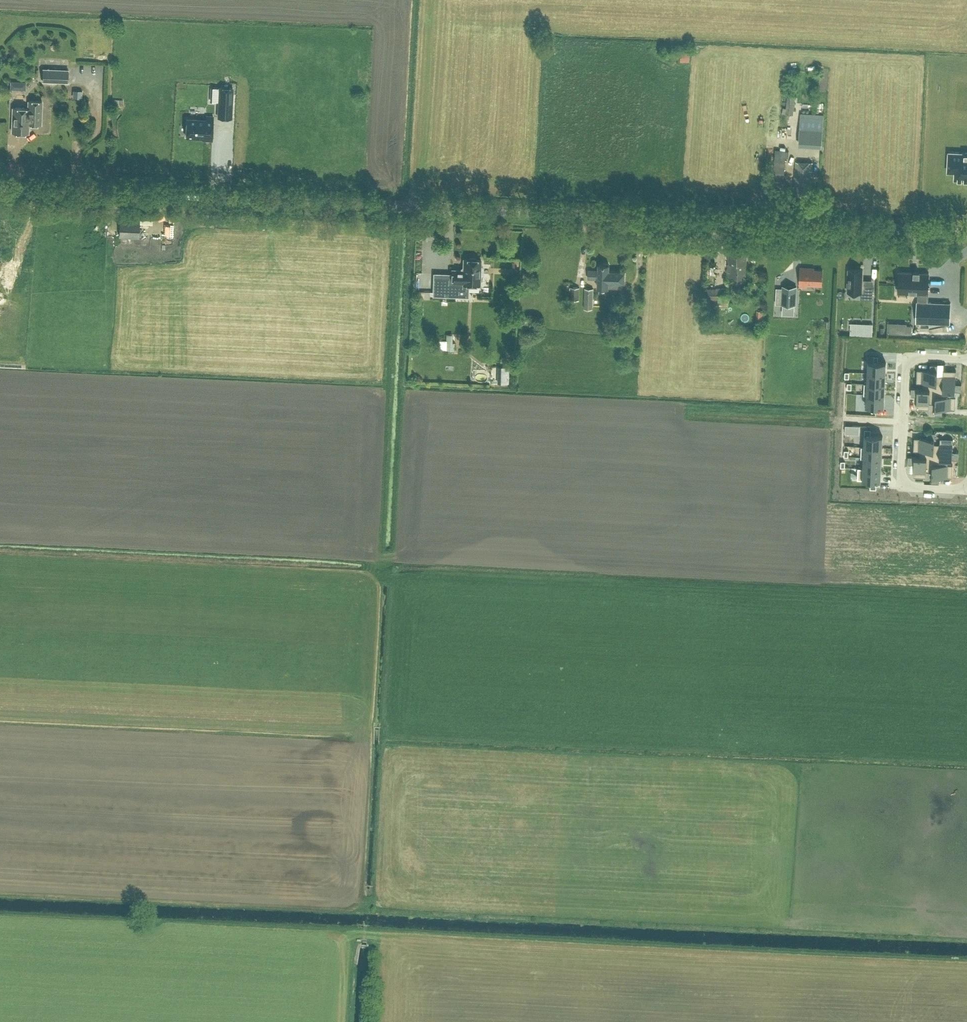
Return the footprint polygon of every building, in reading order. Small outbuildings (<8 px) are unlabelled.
[(680,46),(681,60),(691,59),(690,46),(680,46)] [(43,68),(43,81),(68,81),(68,69),(43,68)] [(211,101),(219,101),(219,87),(211,87),(211,101)] [(233,87),(219,87),(219,101),(218,117),(231,117),(233,87)] [(13,107),(12,131),(28,132),(29,125),(32,123),(41,124),(42,101),(29,100),(28,107),(13,107)] [(187,118),(186,136),(203,137),(203,139),(212,139),(213,116),(206,116),(206,119),(187,118)] [(800,127),(799,145),(809,146),(810,138),(822,139),(823,129),(800,127)] [(948,163),(949,163),(949,162),(955,163),(955,171),(955,178),(966,179),(966,154),(963,154),(963,153),(963,152),(962,152),(962,153),(949,152),(949,153),(948,162),(948,163)] [(785,175),(786,155),(776,154),(775,174),(785,175)] [(809,193),(812,162),(796,161),(794,192),(809,193)] [(135,219),(120,218),(119,237),(139,238),(140,216),(135,216),(135,219)] [(728,279),(746,279),(746,247),(729,247),(729,263),(728,263),(728,279)] [(480,266),(481,259),(475,259),(475,257),(469,257),(469,259),(464,258),(463,268),(462,269),(452,269),(452,282),(463,282),(463,283),(480,284),(480,274),(482,274),(483,266),(480,266)] [(893,257),(894,268),(904,267),(904,257),(893,257)] [(882,260),(882,277),(890,277),(890,260),(882,260)] [(589,272),(588,278),(598,278),(598,287),(608,287),(622,287),(623,282),(625,282),(625,271),(609,270),(609,264),(598,264),(598,272),(589,272)] [(822,285),(823,269),(815,269),(815,267),(800,267),(799,286),(807,287),(807,284),(822,285)] [(872,298),(873,284),(862,284),(863,269),(848,269),(847,291),(861,292),(861,298),(872,298)] [(449,283),(448,271),(438,272),(439,283),(449,283)] [(915,272),(915,271),(914,271),(914,272),(899,271),(898,292),(899,291),(920,292),(919,301),(917,301),(916,322),(950,323),(951,302),(926,301),(927,292),(928,292),(929,272),(919,272),(919,271),(919,272),(915,272)] [(579,299),(580,287),(564,286),(563,299),(579,299)] [(782,286),(782,304),(796,304),(796,286),(782,286)] [(708,298),(709,298),(709,305),(722,305),(722,308),(728,308),(728,298),(728,287),(708,287),(708,298)] [(593,308),(594,288),(584,288),(584,308),(593,308)] [(452,334),(446,334),(445,350),(454,350),(455,342),(452,342),(452,334)] [(868,361),(867,372),(886,373),(886,362),(878,361),(878,355),(874,355),(874,361),(868,361)] [(923,382),(922,388),(936,389),(937,375),(938,364),(933,364),(933,370),(917,369),(917,382),(923,382)] [(500,365),(500,380),(509,381),(509,365),(500,365)] [(950,390),(961,391),(961,386),(955,386),(956,370),(943,370),(943,375),(937,375),(936,389),(950,390)] [(867,372),(867,383),(885,383),(886,373),(867,372)] [(864,382),(864,394),(866,394),(885,395),(885,383),(867,383),(864,382)] [(916,408),(929,408),(929,402),(935,403),(936,403),(936,389),(922,388),(911,387),(911,392),(917,392),(916,408)] [(950,390),(936,389),(936,403),(935,403),(935,414),(939,414),(940,408),(955,409),(956,396),(950,396),(950,390)] [(866,394),(866,405),(872,405),(872,411),(876,412),(876,405),(884,406),(885,395),(866,394)] [(865,428),(864,445),(882,446),(883,435),(870,435),(871,429),(865,428)] [(935,432),(930,432),(930,438),(914,437),(914,450),(920,450),(919,456),(933,457),(934,443),(935,432)] [(947,458),(958,459),(958,454),(952,454),(953,438),(940,438),(940,443),(934,443),(933,457),(947,458)] [(861,445),(861,457),(863,457),(882,458),(882,446),(864,445),(861,445)] [(919,456),(908,455),(908,460),(914,460),(913,476),(926,476),(926,471),(932,471),(933,471),(933,457),(919,456)] [(863,457),(863,467),(881,468),(882,458),(863,457)] [(933,471),(932,471),(932,482),(936,482),(936,476),(952,477),(953,464),(947,464),(947,458),(933,457),(933,471)] [(858,467),(858,478),(881,479),(881,468),(863,467),(858,467)]
